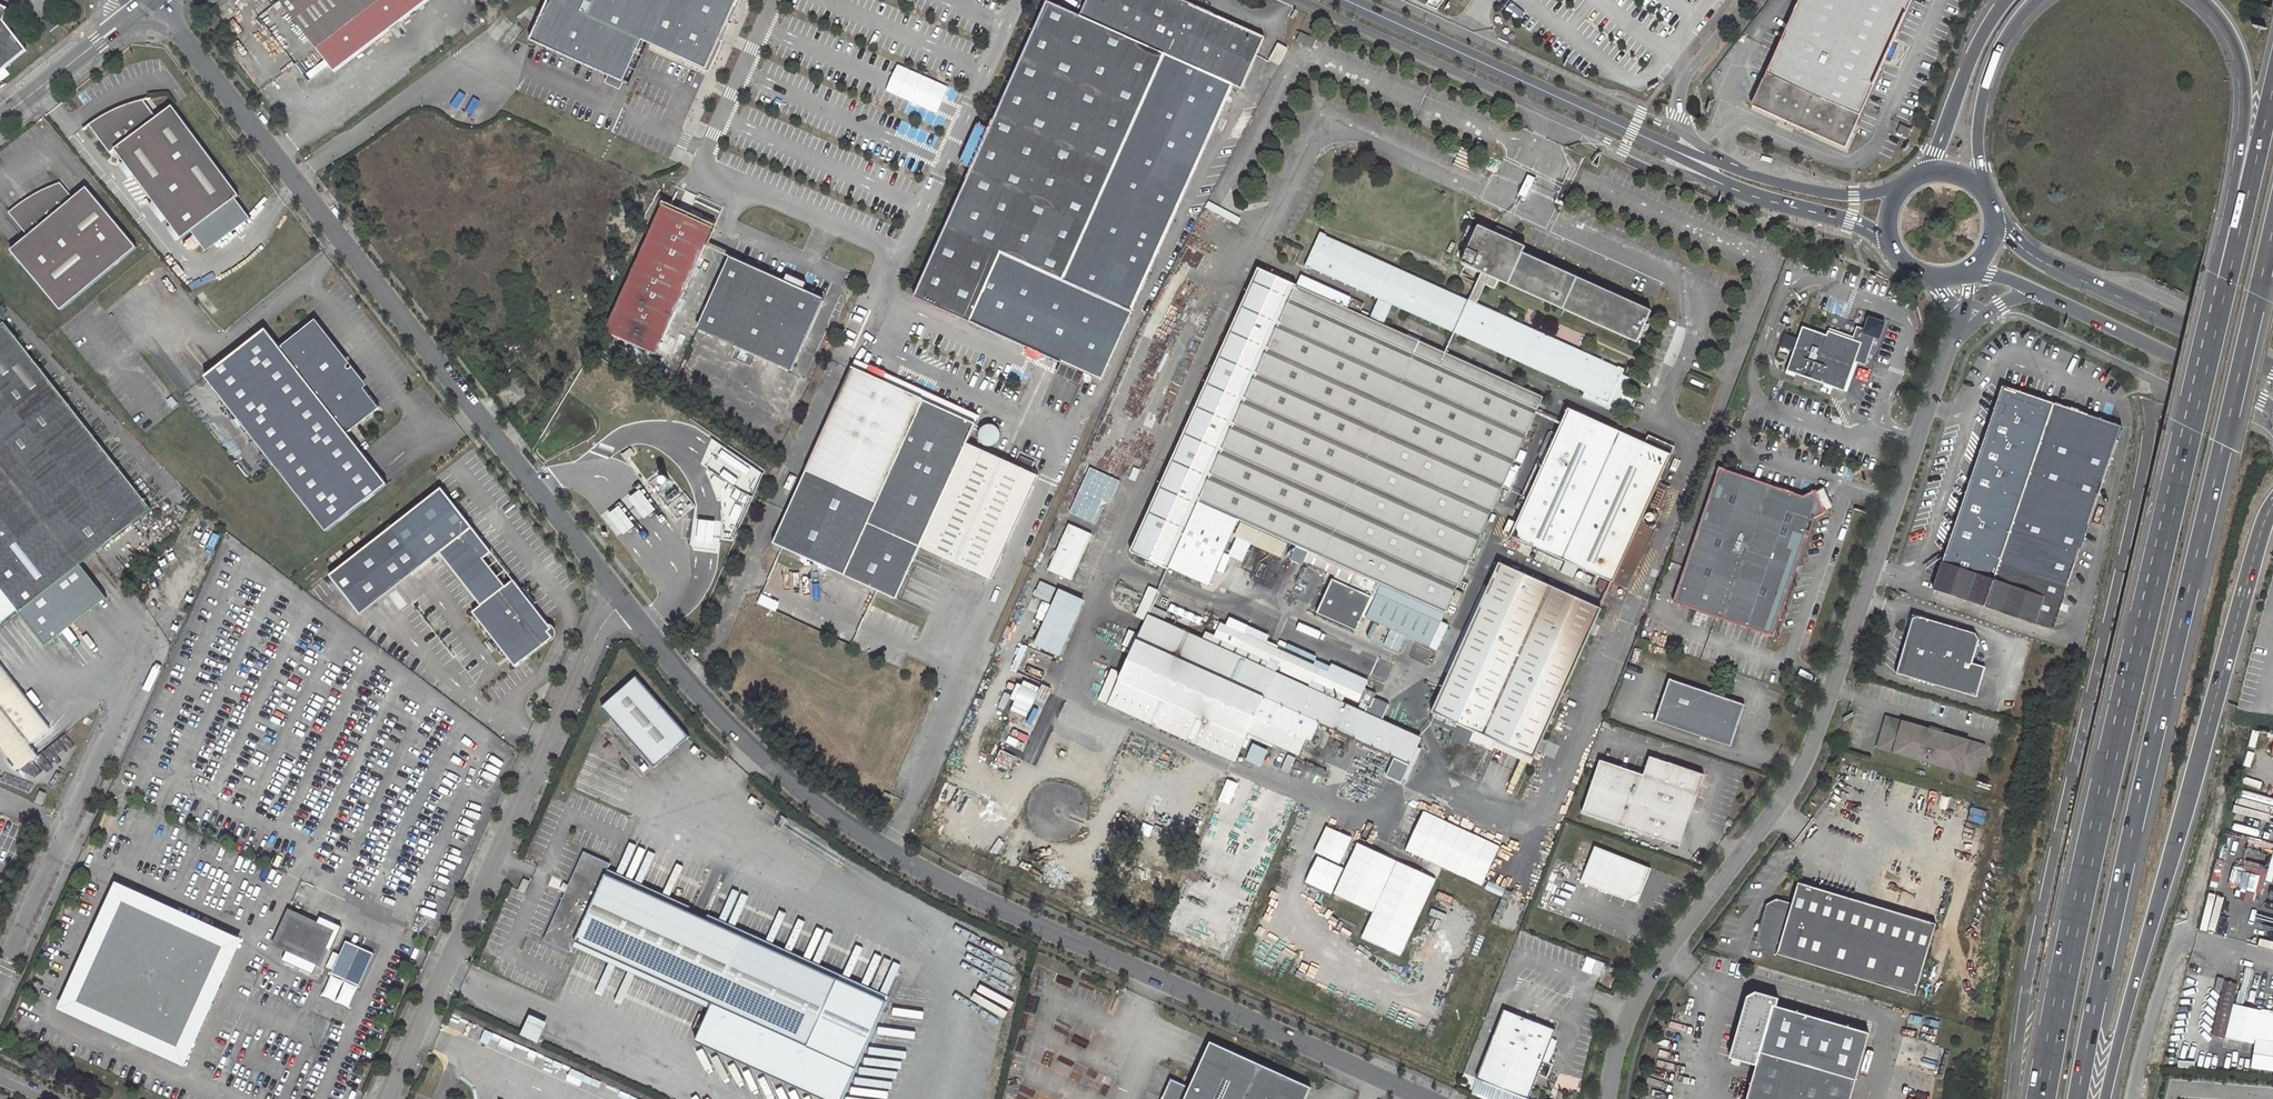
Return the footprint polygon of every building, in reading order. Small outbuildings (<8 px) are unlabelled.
[(279,1),(328,66),(335,75),(432,0),(278,0),(279,1)] [(553,3),(548,1),(529,43),(621,84),(640,42),(705,71),(738,0),(554,0),(553,3)] [(1229,96),(1234,85),(1242,89),(1264,37),(1183,0),(1087,0),(1080,17),(1047,2),(988,133),(979,129),(964,163),(972,167),(914,298),(1100,379),(1229,96)] [(1754,105),(1846,146),(1888,52),(1912,0),(1800,0),(1754,105)] [(29,51),(6,21),(12,9),(0,3),(0,74),(29,51)] [(58,25),(50,15),(41,22),(48,32),(58,25)] [(1316,40),(1300,33),(1296,41),(1312,48),(1316,40)] [(1288,48),(1278,43),(1270,59),(1280,64),(1288,48)] [(1234,85),(1229,96),(1237,100),(1242,89),(1234,85)] [(114,149),(179,237),(237,195),(171,106),(155,117),(142,100),(122,106),(104,114),(87,125),(109,153),(114,149)] [(1908,136),(1912,127),(1902,123),(1898,132),(1908,136)] [(1502,161),(1492,156),(1485,168),(1492,172),(1496,166),(1499,167),(1502,161)] [(11,249),(59,309),(135,247),(86,187),(72,198),(60,182),(42,191),(24,201),(8,211),(28,235),(11,249)] [(662,204),(605,333),(656,355),(713,227),(662,204)] [(1332,575),(1374,596),(1364,619),(1429,649),(1430,648),(1441,623),(1503,485),(1510,488),(1520,466),(1513,463),(1542,399),(1383,326),(1393,305),(1585,393),(1582,398),(1608,409),(1623,376),(1626,372),(1476,304),(1485,284),(1494,288),(1499,280),(1638,343),(1653,311),(1524,252),(1526,247),(1479,226),(1463,264),(1482,273),(1469,300),(1319,232),(1304,264),(1379,299),(1370,320),(1346,309),(1351,299),(1301,277),(1297,287),(1261,271),(1132,551),(1171,570),(1201,504),(1242,523),(1286,543),(1306,552),(1301,561),(1332,575)] [(789,284),(731,258),(700,325),(792,369),(824,301),(800,290),(789,284)] [(789,284),(800,290),(802,286),(790,280),(789,284)] [(1853,337),(1829,328),(1826,335),(1802,327),(1798,339),(1784,334),(1780,346),(1794,351),(1785,374),(1794,377),(1795,374),(1823,384),(1823,387),(1832,390),(1833,387),(1846,392),(1857,362),(1865,365),(1875,338),(1879,340),(1886,322),(1868,316),(1863,328),(1857,326),(1853,337)] [(153,508),(6,322),(0,327),(0,626),(20,610),(22,612),(82,564),(153,508)] [(269,326),(207,373),(327,530),(389,482),(350,431),(383,406),(357,373),(353,376),(347,362),(341,353),(335,344),(326,335),(321,331),(314,326),(286,347),(269,326)] [(975,424),(853,366),(772,540),(894,597),(918,546),(989,579),(1037,477),(966,444),(975,424)] [(1630,379),(1623,376),(1608,409),(1615,413),(1630,379)] [(2001,387),(1963,502),(1936,583),(1934,590),(1986,607),(2053,629),(2121,428),(2001,387)] [(1570,409),(1512,537),(1612,582),(1670,454),(1570,409)] [(985,449),(989,449),(991,449),(995,448),(998,446),(1001,441),(1001,438),(1000,432),(998,429),(995,427),(991,426),(989,426),(987,426),(984,427),(981,429),(979,433),(978,438),(979,442),(979,444),(982,447),(985,449)] [(1071,514),(1094,522),(1102,500),(1111,503),(1120,478),(1088,467),(1071,514)] [(1718,468),(1673,603),(1775,637),(1815,519),(1827,512),(1826,509),(1824,510),(1815,492),(1817,492),(1816,489),(1802,496),(1718,468)] [(444,486),(329,574),(360,614),(441,552),(481,605),(473,611),(516,667),(554,638),(549,632),(553,629),(534,604),(537,602),(525,586),(522,589),(515,579),(507,585),(485,557),(493,551),(444,486)] [(1095,532),(1072,520),(1051,564),(1074,575),(1095,532)] [(1286,543),(1242,523),(1236,536),(1280,556),(1286,543)] [(1202,547),(1192,543),(1188,552),(1198,556),(1202,547)] [(1600,607),(1499,562),(1431,710),(1432,720),(1454,731),(1450,738),(1467,746),(1470,740),(1492,750),(1497,740),(1533,756),(1600,607)] [(82,564),(22,612),(48,645),(108,597),(82,564)] [(1369,598),(1361,617),(1364,619),(1374,596),(1332,575),(1330,580),(1369,598)] [(1049,602),(1056,587),(1041,580),(1034,595),(1049,602)] [(1330,580),(1314,614),(1354,633),(1361,617),(1369,598),(1330,580)] [(1086,599),(1061,586),(1036,638),(1060,650),(1086,599)] [(1162,591),(1152,587),(1139,617),(1148,621),(1151,614),(1162,591)] [(1170,613),(1156,607),(1153,614),(1167,620),(1170,613)] [(1148,621),(1110,704),(1237,761),(1251,731),(1301,754),(1309,737),(1315,739),(1322,723),(1412,764),(1424,738),(1367,713),(1370,706),(1373,707),(1379,694),(1368,688),(1331,671),(1250,635),(1253,628),(1234,619),(1230,626),(1225,624),(1219,638),(1210,634),(1207,640),(1151,614),(1148,621)] [(1894,676),(1976,700),(1985,669),(1971,665),(1978,642),(1974,635),(1918,618),(1910,623),(1894,676)] [(1436,651),(1448,626),(1441,623),(1430,648),(1436,651)] [(1133,649),(1140,634),(1131,630),(1125,645),(1133,649)] [(0,661),(0,703),(32,743),(53,727),(0,661)] [(1331,671),(1368,688),(1371,680),(1334,664),(1331,671)] [(1123,673),(1114,669),(1101,699),(1109,703),(1123,673)] [(602,705),(655,766),(691,735),(638,675),(602,705)] [(1013,694),(1009,703),(1024,711),(1038,683),(1023,675),(1021,679),(1017,677),(1009,693),(1013,694)] [(1656,721),(1732,747),(1739,726),(1736,725),(1740,714),(1740,712),(1740,709),(1739,706),(1737,704),(1734,702),(1670,680),(1656,721)] [(1802,709),(1806,698),(1799,695),(1796,707),(1802,709)] [(1739,726),(1746,706),(1734,702),(1737,704),(1739,706),(1740,709),(1740,712),(1740,714),(1736,725),(1739,726)] [(22,770),(41,755),(32,743),(0,703),(0,743),(22,770)] [(1877,748),(1976,777),(1986,745),(1887,716),(1877,748)] [(1261,767),(1268,751),(1253,744),(1246,760),(1261,767)] [(1581,813),(1627,827),(1682,845),(1706,776),(1649,758),(1643,778),(1598,762),(1581,813)] [(40,788),(35,801),(41,804),(47,791),(40,788)] [(886,805),(892,793),(885,791),(880,802),(886,805)] [(1406,850),(1480,884),(1498,847),(1422,810),(1406,850)] [(1362,938),(1398,955),(1435,879),(1327,826),(1314,852),(1344,865),(1333,894),(1374,911),(1362,938)] [(1581,880),(1640,904),(1654,868),(1595,845),(1581,880)] [(693,1038),(825,1098),(841,1098),(888,996),(607,873),(612,862),(585,850),(545,938),(571,950),(576,940),(710,1002),(693,1038)] [(525,892),(530,881),(524,878),(519,890),(525,892)] [(1759,952),(1913,1000),(1935,928),(1797,886),(1791,907),(1775,902),(1764,907),(1753,942),(1759,952)] [(123,899),(95,959),(94,961),(97,962),(140,982),(167,921),(168,920),(123,899)] [(304,952),(316,926),(291,916),(279,941),(304,952)] [(167,921),(140,982),(97,962),(80,1000),(177,1044),(222,947),(167,921)] [(318,959),(330,933),(316,926),(304,952),(318,959)] [(1607,964),(1597,960),(1591,974),(1601,978),(1607,964)] [(2237,984),(2224,981),(2212,1036),(2225,1039),(2233,1004),(2237,984)] [(1756,991),(1747,995),(1739,1029),(1730,1058),(1755,1065),(1746,1098),(1851,1098),(1869,1038),(1772,1008),(1776,996),(1756,991)] [(2233,1004),(2225,1039),(2254,1044),(2251,1067),(2272,1071),(2272,1011),(2233,1004)] [(1529,1098),(1557,1031),(1505,1010),(1478,1078),(1529,1098)] [(534,1022),(528,1033),(536,1036),(541,1025),(534,1022)] [(1311,1084),(1211,1039),(1190,1084),(1171,1076),(1160,1098),(1305,1098),(1311,1084)]
